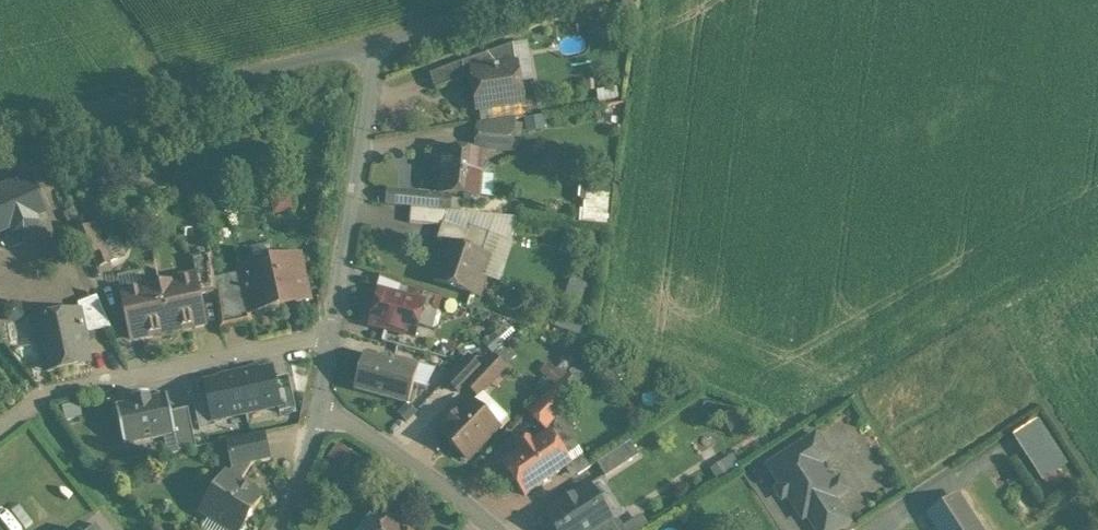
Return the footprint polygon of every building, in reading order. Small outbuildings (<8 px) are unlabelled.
[(512,44),(461,63),(464,78),(474,77),(479,110),(521,104),(521,98),(524,96),(522,86),(519,85),(512,44)] [(461,63),(429,74),(434,89),(464,78),(461,63)] [(545,114),(526,115),(527,130),(546,129),(545,114)] [(514,120),(477,125),(475,149),(511,152),(514,120)] [(452,151),(444,150),(440,193),(461,195),(464,199),(471,200),(474,197),(478,197),(482,154),(465,152),(462,149),(455,148),(452,151)] [(10,228),(13,234),(24,238),(35,233),(40,223),(36,216),(45,212),(29,176),(0,188),(0,233),(10,228)] [(448,211),(411,208),(409,223),(441,226),(442,223),(444,224),(448,211)] [(444,224),(442,223),(441,226),(436,242),(446,245),(433,281),(479,296),(485,280),(480,279),(487,257),(483,256),(490,234),(470,226),(468,232),(444,224)] [(96,225),(71,236),(82,259),(94,254),(99,266),(111,261),(96,225)] [(211,253),(190,257),(194,276),(196,276),(200,294),(216,291),(214,276),(211,253)] [(300,256),(285,259),(294,298),(309,294),(300,256)] [(285,259),(240,269),(241,271),(250,312),(284,304),(283,300),(294,298),(285,259)] [(250,312),(241,271),(214,276),(216,291),(221,328),(251,321),(250,312)] [(194,276),(159,284),(170,334),(177,333),(176,329),(206,323),(200,294),(196,276),(194,276)] [(415,289),(399,283),(395,296),(405,298),(405,300),(411,302),(415,289)] [(159,284),(121,292),(131,339),(163,332),(163,336),(170,334),(159,284)] [(437,296),(415,289),(411,302),(422,305),(422,306),(433,309),(437,296)] [(395,296),(380,292),(371,325),(413,337),(422,306),(422,305),(411,302),(405,300),(405,298),(395,296)] [(97,296),(78,303),(80,311),(81,311),(86,333),(111,328),(97,296)] [(80,311),(32,322),(35,335),(43,340),(49,370),(85,362),(82,347),(87,340),(86,333),(81,311),(80,311)] [(419,365),(391,358),(390,361),(364,354),(354,390),(408,404),(419,365)] [(468,357),(446,381),(458,393),(466,385),(481,369),(468,357)] [(481,369),(466,385),(478,397),(505,368),(493,357),(481,369)] [(246,413),(279,406),(272,369),(238,376),(246,413)] [(213,420),(246,413),(238,376),(205,383),(213,420)] [(556,385),(529,414),(545,429),(572,400),(556,385)] [(167,395),(150,399),(149,394),(132,397),(133,402),(116,406),(124,445),(174,434),(175,434),(171,412),(167,395)] [(471,402),(459,414),(457,412),(445,425),(447,427),(442,432),(453,442),(451,444),(467,459),(497,428),(471,402)] [(196,447),(188,408),(171,412),(175,434),(174,434),(178,451),(196,447)] [(1039,417),(1013,435),(1045,481),(1070,463),(1039,417)] [(247,436),(226,441),(232,468),(252,464),(271,460),(264,432),(247,436)] [(549,432),(532,444),(528,438),(521,443),(519,452),(502,464),(524,496),(571,464),(549,432)] [(816,435),(768,466),(803,519),(833,499),(847,490),(840,479),(830,485),(816,463),(829,455),(816,435)] [(341,468),(353,455),(340,441),(327,455),(341,468)] [(630,442),(596,463),(606,477),(638,456),(630,442)] [(225,473),(207,503),(204,501),(197,513),(208,520),(210,517),(229,529),(244,529),(246,527),(246,523),(262,497),(240,483),(252,464),(232,468),(228,475),(225,473)] [(546,514),(550,520),(548,521),(547,526),(550,529),(618,529),(622,527),(619,522),(609,519),(588,487),(546,514)] [(957,496),(928,515),(937,529),(979,529),(957,496)] [(807,516),(817,529),(838,529),(849,523),(833,499),(807,516)] [(622,527),(624,529),(645,529),(649,527),(641,515),(622,527)] [(391,517),(380,529),(408,529),(391,517)]
